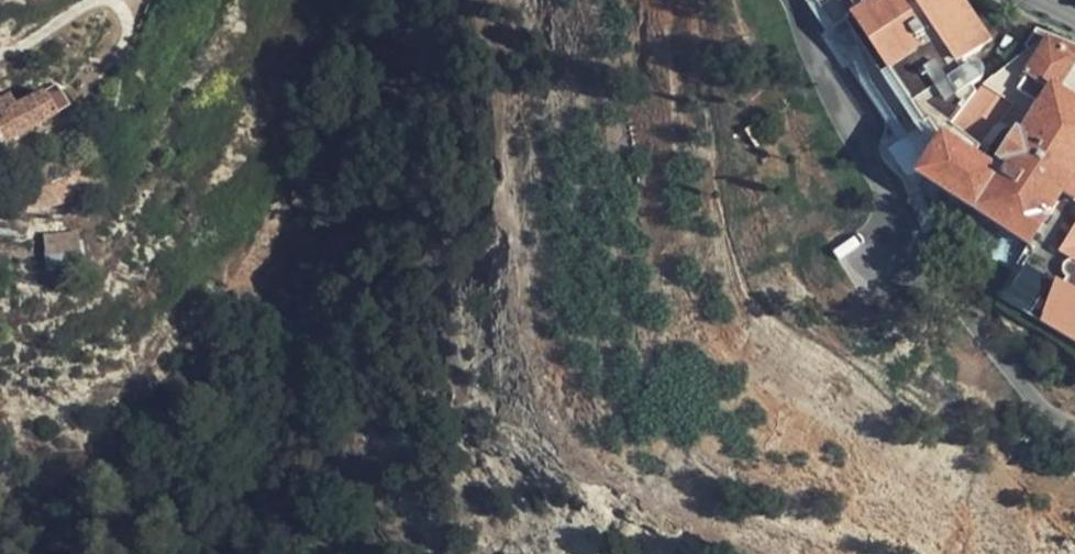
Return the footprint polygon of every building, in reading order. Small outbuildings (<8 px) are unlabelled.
[(877,118),(878,120),(880,123),(880,127),(881,131),(880,134),(880,136),(879,140),(878,144),(878,149),(878,155),(879,158),(880,162),(882,166),(883,169),(885,171),(888,175),(897,183),(899,185),(902,189),(907,195),(912,204),(914,209),(917,218),(919,223),(921,230),(922,233),(931,230),(952,195),(925,179),(941,150),(926,128),(904,144),(864,86),(846,32),(851,29),(845,21),(827,34),(802,0),(793,0),(877,118)] [(827,34),(845,21),(851,29),(846,32),(864,86),(904,144),(926,128),(941,150),(946,143),(978,93),(962,70),(986,52),(949,0),(802,0),(827,34)] [(980,91),(1017,113),(1035,124),(1004,177),(984,166),(946,143),(941,150),(925,179),(952,195),(1033,244),(1065,192),(1074,198),(1074,106),(1070,103),(1055,93),(1071,66),(1074,59),(1074,52),(1043,38),(1023,50),(980,91)] [(1071,66),(1055,93),(1070,103),(1074,95),(1074,69),(1071,66)] [(40,96),(48,108),(59,101),(53,89),(40,96)] [(1017,113),(980,91),(978,93),(946,143),(984,166),(1017,113)] [(48,108),(40,96),(15,110),(0,118),(0,150),(0,151),(53,118),(48,108)] [(15,110),(7,99),(0,103),(0,118),(15,110)] [(80,258),(78,230),(47,232),(49,260),(80,258)] [(1039,248),(1007,302),(1074,343),(1074,334),(1048,318),(1072,280),(1069,276),(1067,271),(1067,266),(1069,263),(1074,260),(1074,258),(1039,248)] [(1069,263),(1067,266),(1067,271),(1069,276),(1072,280),(1048,318),(1074,334),(1074,260),(1069,263)]
